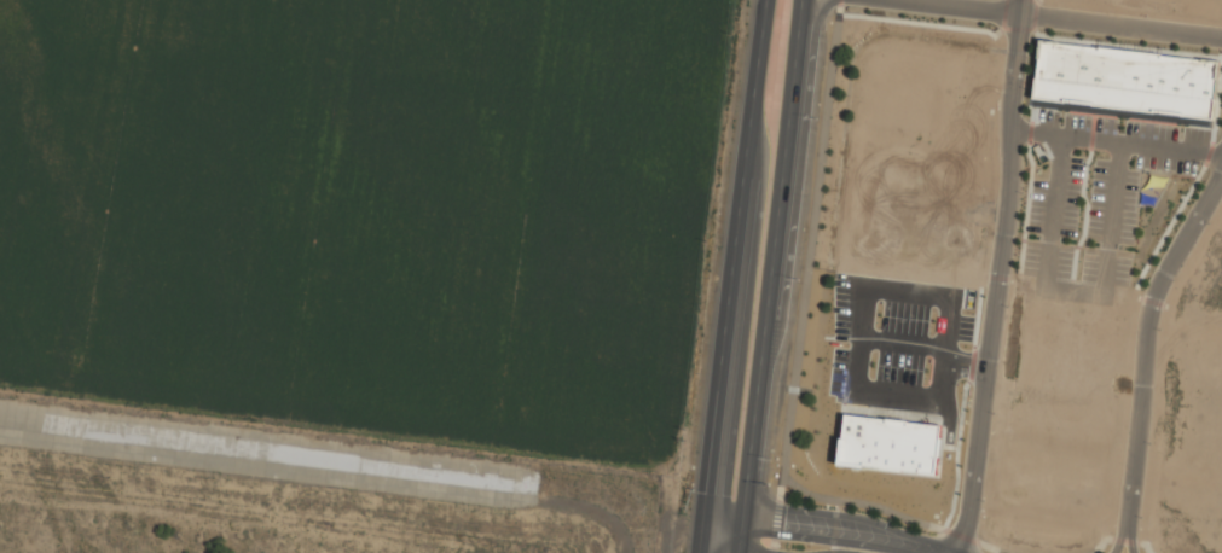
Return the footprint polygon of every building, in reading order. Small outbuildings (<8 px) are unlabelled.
[(1037,39),(1220,63),(1212,120),(1197,117),(1195,127),(1030,105),(1033,76),(1036,76),(1038,58),(1035,58),(1037,39)] [(839,413),(943,426),(937,478),(833,466),(839,413)]
